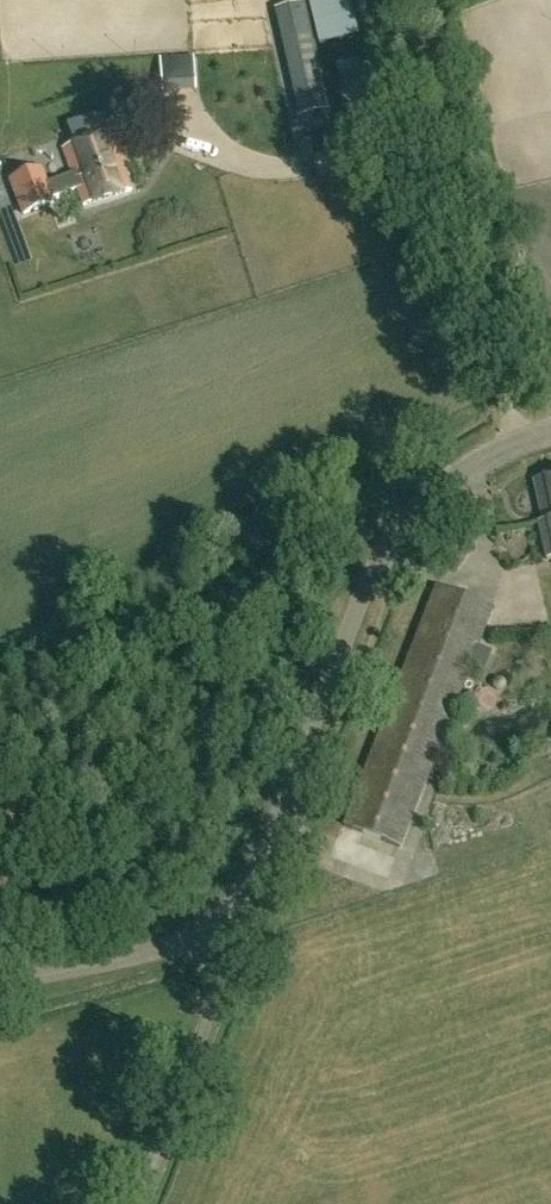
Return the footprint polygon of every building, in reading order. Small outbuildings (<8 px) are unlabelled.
[(279,10),(304,117),(330,111),(315,46),(354,39),(346,0),(304,0),(305,4),(279,10)] [(162,91),(195,89),(193,57),(160,59),(162,91)] [(63,148),(72,174),(46,184),(52,199),(78,190),(83,206),(131,190),(110,130),(63,148)] [(41,168),(11,180),(24,216),(53,204),(52,199),(46,184),(41,168)] [(550,559),(550,476),(533,480),(541,521),(537,522),(546,560),(550,559)] [(469,535),(446,546),(455,565),(478,554),(469,535)] [(438,587),(345,828),(400,849),(493,608),(438,587)]
